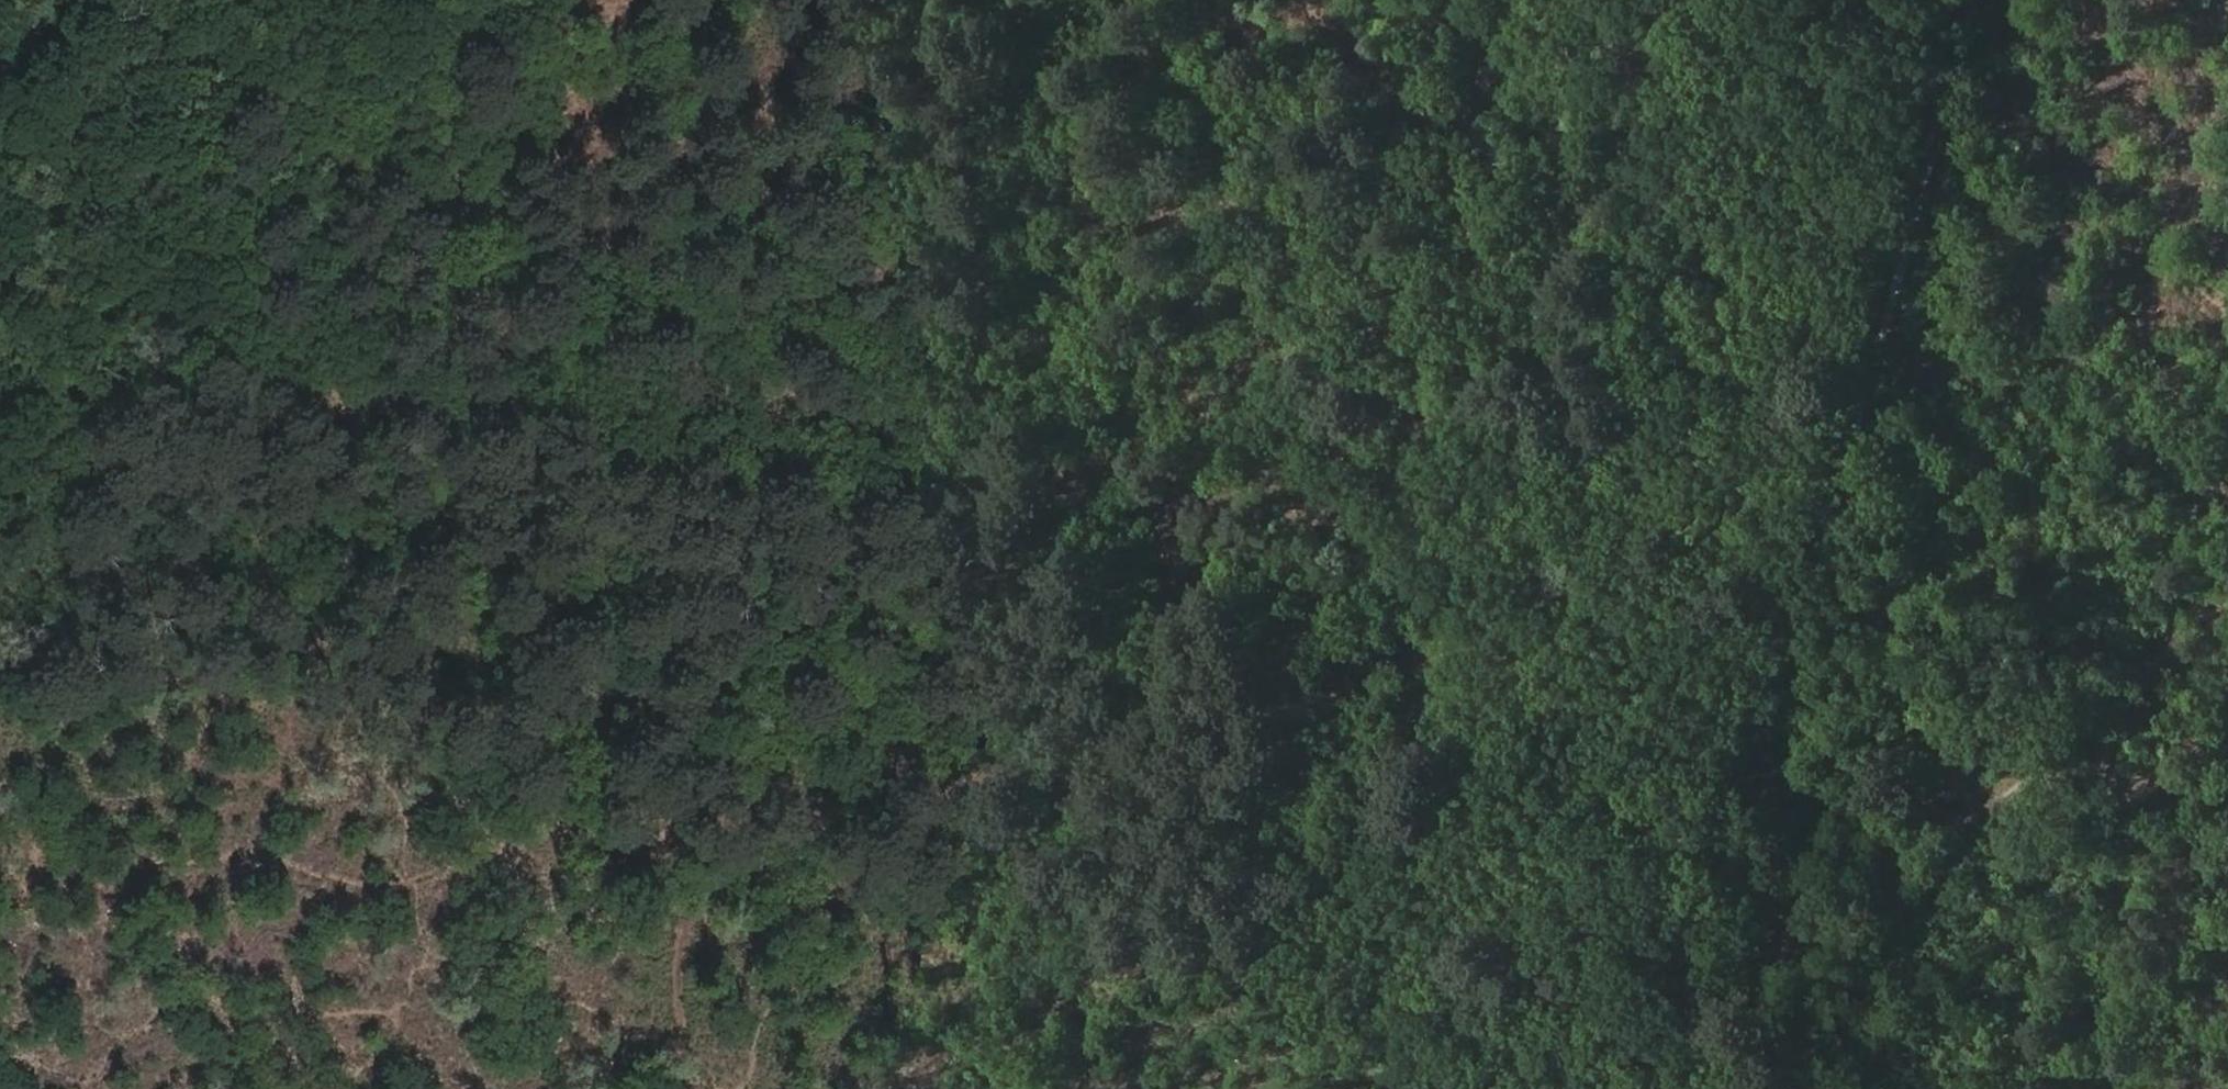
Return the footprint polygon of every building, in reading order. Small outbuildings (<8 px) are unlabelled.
[(1937,789),(1939,807),(1954,805),(1952,786),(1937,789)]
